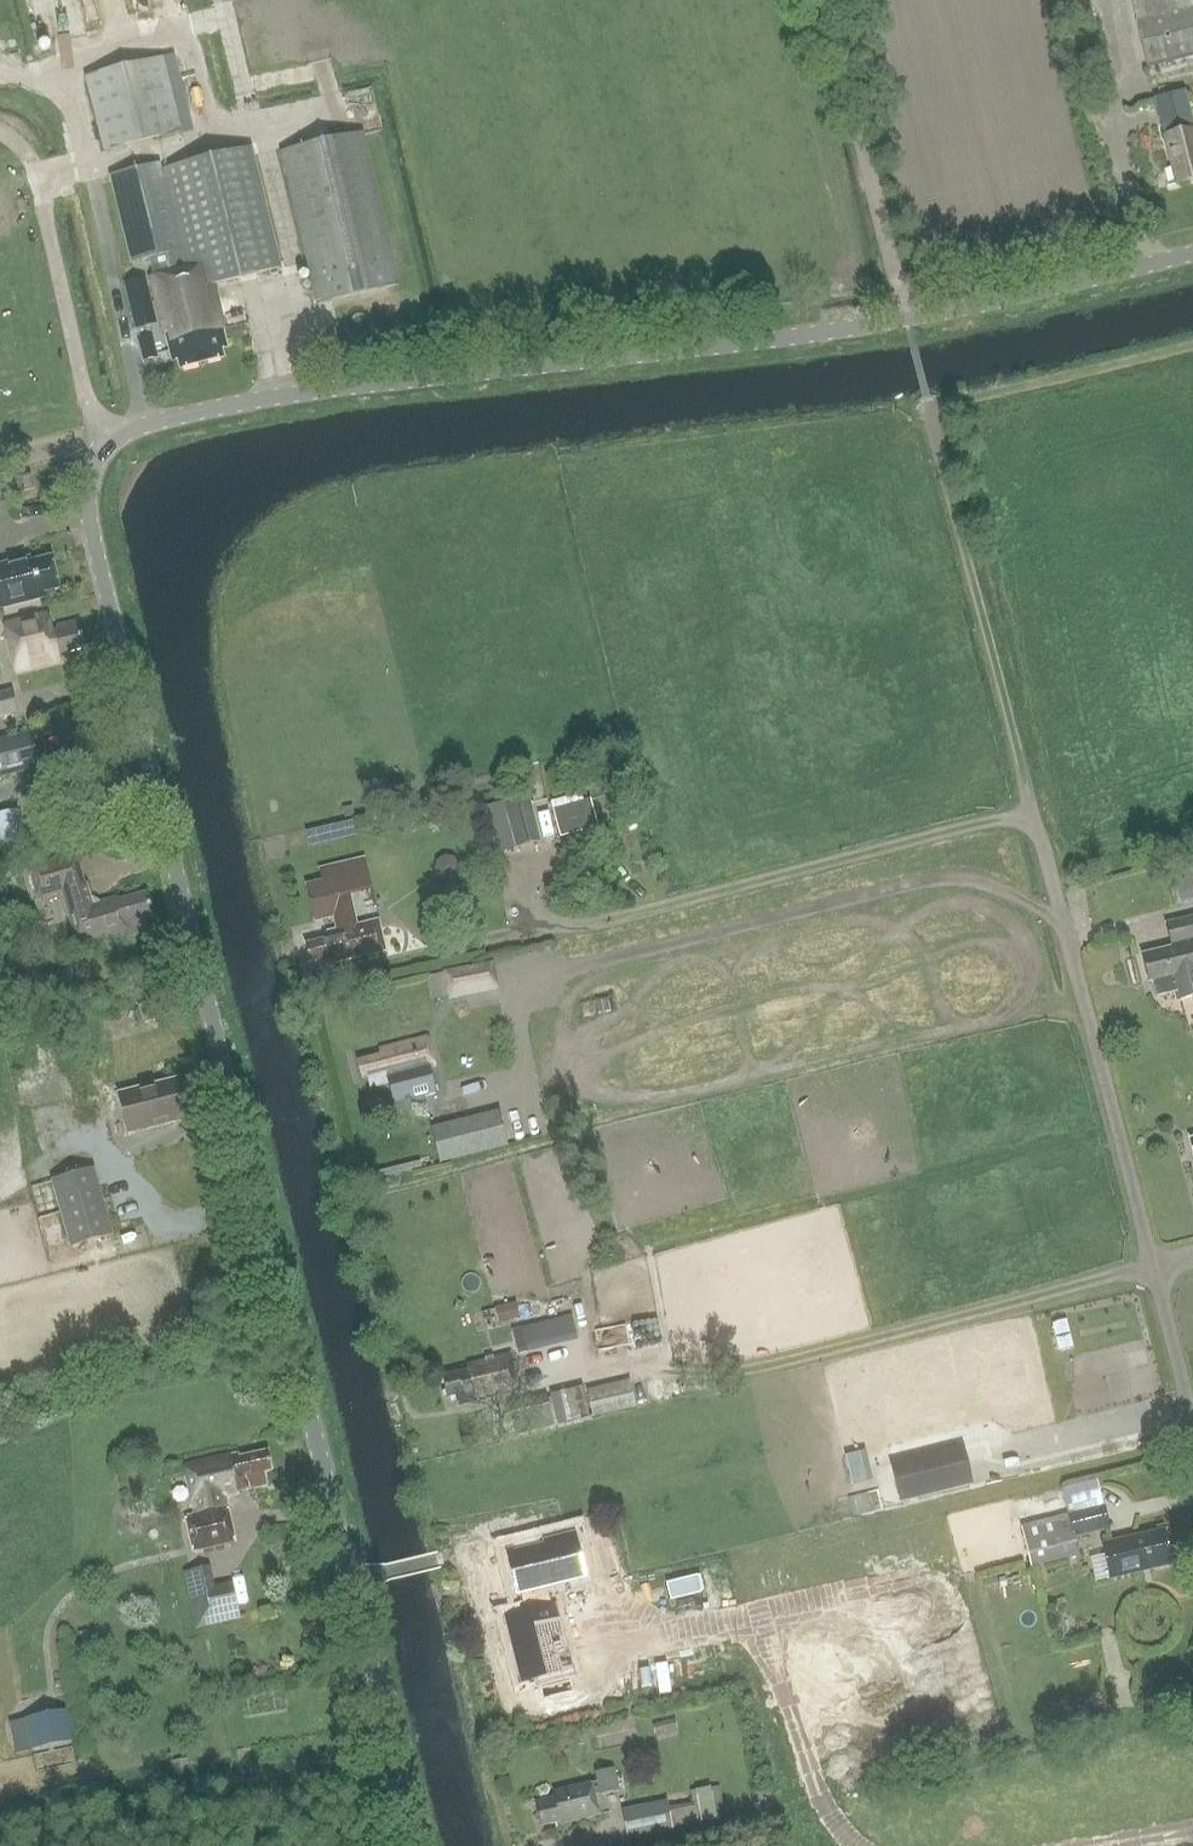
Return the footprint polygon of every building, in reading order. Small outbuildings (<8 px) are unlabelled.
[(1136,22),(1192,8),(1192,1),(1192,0),(1131,0),(1136,22)] [(1147,65),(1192,54),(1192,8),(1136,22),(1147,65)] [(175,55),(85,77),(104,152),(194,130),(175,55)] [(1186,94),(1185,91),(1155,98),(1165,136),(1162,136),(1175,187),(1192,181),(1192,125),(1186,94)] [(281,152),(317,305),(399,286),(363,133),(281,152)] [(226,329),(215,283),(282,267),(253,148),(163,169),(162,163),(110,175),(132,264),(150,260),(154,277),(150,278),(163,334),(165,334),(172,362),(178,361),(180,370),(225,359),(223,349),(228,348),(224,329),(226,329)] [(151,304),(144,278),(127,282),(134,309),(151,304)] [(153,338),(140,341),(145,360),(158,357),(153,338)] [(19,493),(35,489),(31,475),(16,478),(19,493)] [(46,597),(45,592),(59,589),(51,558),(22,565),(20,560),(0,565),(0,609),(46,597)] [(60,655),(85,649),(78,620),(53,626),(49,611),(4,623),(17,675),(62,663),(60,655)] [(0,693),(0,717),(18,713),(12,690),(0,693)] [(31,731),(0,739),(0,778),(40,768),(31,731)] [(541,843),(529,795),(503,802),(515,850),(541,843)] [(577,802),(575,795),(552,802),(561,837),(598,827),(590,799),(577,802)] [(59,809),(27,815),(34,853),(66,847),(59,809)] [(18,810),(0,814),(0,842),(1,844),(24,840),(18,810)] [(64,892),(68,908),(78,943),(125,930),(127,937),(149,931),(145,917),(154,915),(148,893),(118,901),(117,894),(92,901),(79,852),(28,866),(37,899),(64,892)] [(379,919),(357,924),(350,893),(373,888),(367,861),(323,872),(325,880),(307,884),(316,921),(334,916),(338,929),(326,932),(328,939),(308,944),(315,976),(336,971),(335,963),(386,951),(379,919)] [(1178,870),(1180,898),(1192,897),(1192,869),(1178,870)] [(1162,994),(1175,991),(1177,1001),(1192,997),(1192,918),(1167,925),(1173,948),(1143,955),(1150,983),(1153,982),(1156,995),(1162,994)] [(493,965),(446,974),(450,998),(498,989),(493,965)] [(363,1081),(368,1080),(369,1085),(389,1080),(395,1101),(436,1091),(430,1065),(433,1064),(426,1036),(379,1048),(379,1054),(358,1059),(363,1081)] [(129,1132),(191,1117),(181,1077),(119,1093),(129,1132)] [(500,1113),(433,1130),(442,1166),(509,1149),(500,1113)] [(51,1180),(71,1247),(113,1234),(94,1167),(51,1180)] [(500,1322),(520,1316),(515,1300),(495,1306),(500,1322)] [(633,1336),(648,1335),(646,1313),(606,1316),(608,1350),(634,1349),(633,1336)] [(548,1321),(530,1326),(534,1345),(553,1340),(548,1321)] [(514,1371),(516,1371),(512,1354),(468,1365),(469,1370),(444,1376),(449,1398),(456,1396),(459,1405),(519,1390),(514,1371)] [(637,1406),(630,1379),(588,1390),(594,1417),(637,1406)] [(584,1387),(552,1394),(559,1423),(590,1415),(584,1387)] [(548,1398),(509,1408),(516,1436),(555,1426),(548,1398)] [(964,1446),(890,1464),(900,1503),(974,1484),(964,1446)] [(225,1506),(222,1495),(238,1492),(238,1490),(268,1483),(265,1471),(272,1469),(267,1452),(240,1458),(239,1454),(187,1467),(195,1502),(199,1501),(201,1512),(185,1516),(194,1550),(235,1539),(227,1506),(225,1506)] [(1109,1527),(1104,1506),(1021,1527),(1031,1567),(1079,1555),(1074,1536),(1109,1527)] [(1111,1578),(1173,1564),(1165,1530),(1104,1545),(1111,1578)] [(513,1547),(505,1549),(517,1596),(527,1594),(531,1612),(507,1618),(523,1681),(561,1671),(556,1652),(562,1650),(560,1645),(564,1644),(554,1606),(550,1608),(545,1589),(562,1585),(565,1595),(590,1589),(575,1532),(542,1540),(544,1547),(515,1554),(513,1547)] [(212,1566),(186,1572),(189,1584),(214,1578),(212,1566)] [(667,1598),(701,1590),(697,1572),(663,1581),(667,1598)] [(32,1749),(73,1740),(67,1710),(25,1719),(32,1749)] [(657,1734),(679,1729),(676,1719),(654,1724),(657,1734)] [(602,1794),(618,1791),(614,1770),(597,1774),(599,1784),(593,1785),(592,1783),(555,1792),(557,1798),(537,1802),(542,1825),(562,1821),(562,1823),(599,1815),(595,1795),(602,1794)] [(674,1806),(678,1826),(700,1822),(696,1802),(674,1806)] [(669,1804),(623,1814),(628,1838),(673,1828),(669,1804)]
